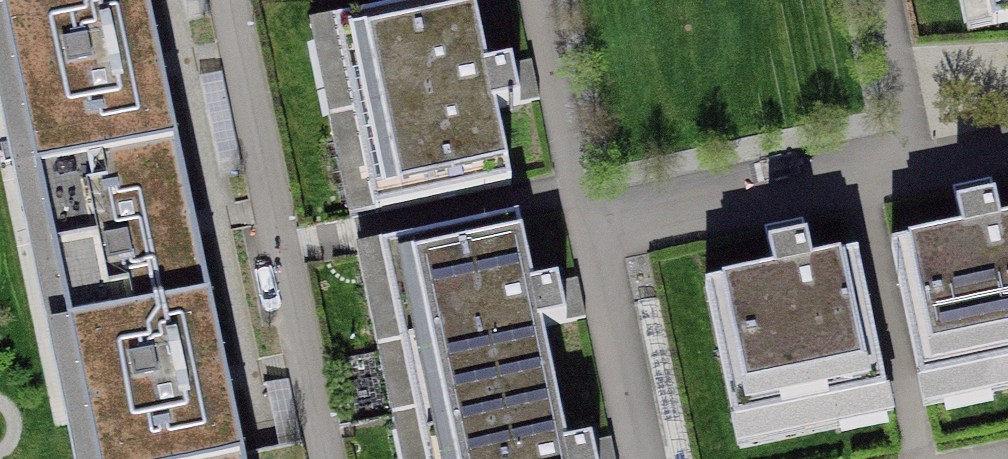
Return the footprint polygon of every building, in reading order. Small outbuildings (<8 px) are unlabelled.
[(1,14),(68,0),(0,0),(0,10),(1,14)] [(1,14),(34,174),(177,144),(147,0),(68,0),(1,14)] [(973,42),(1007,35),(1007,0),(965,0),(973,42)] [(319,37),(362,236),(526,201),(482,2),(319,37)] [(177,144),(34,174),(67,330),(210,300),(177,144)] [(1007,405),(1007,224),(900,247),(937,419),(1007,405)] [(367,262),(405,431),(566,395),(528,226),(367,262)] [(737,458),(895,425),(862,265),(704,298),(737,458)] [(67,330),(94,458),(235,458),(243,457),(210,300),(67,330)] [(566,395),(405,431),(411,458),(580,458),(566,395)]
